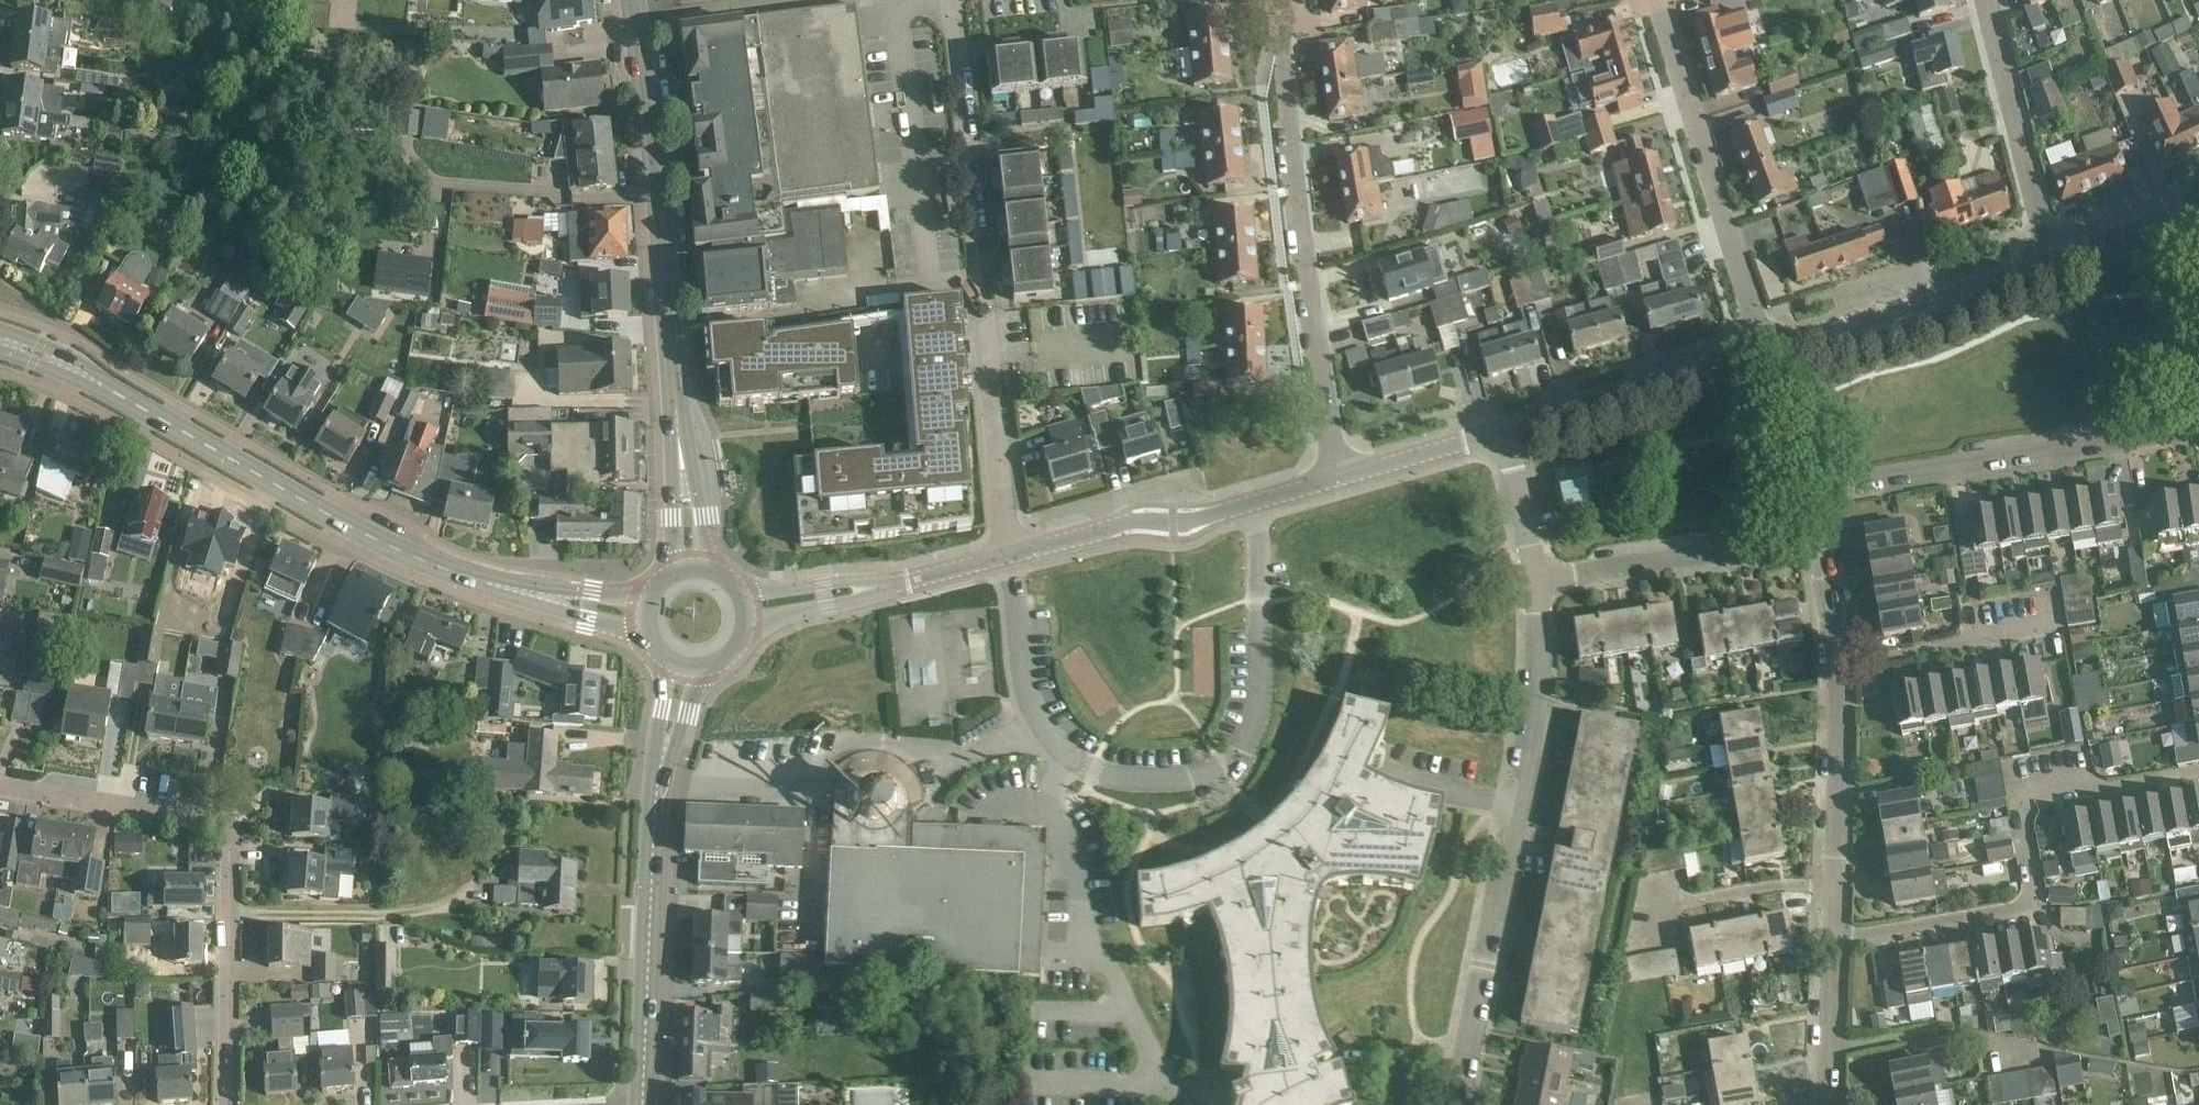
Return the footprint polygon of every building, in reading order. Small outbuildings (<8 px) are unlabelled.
[(153,24),(168,25),(170,2),(149,0),(130,0),(129,4),(123,4),(122,20),(153,24)] [(540,30),(552,29),(552,32),(575,29),(574,25),(593,23),(590,0),(537,0),(540,30)] [(1332,14),(1366,8),(1365,0),(1330,0),(1332,14)] [(1556,2),(1558,15),(1570,13),(1568,0),(1566,0),(1556,2)] [(1944,0),(1884,0),(1886,9),(1914,2),(1919,19),(1947,12),(1944,0)] [(2032,5),(2026,7),(2035,31),(2047,26),(2038,5),(2051,0),(2030,0),(2032,5)] [(301,3),(300,28),(330,31),(332,5),(301,3)] [(1855,5),(1845,7),(1848,22),(1858,19),(1855,5)] [(854,6),(679,30),(679,33),(685,75),(688,98),(698,171),(700,187),(693,188),(688,188),(694,228),(692,228),(695,250),(700,249),(745,243),(782,239),(778,205),(879,191),(858,39),(854,6)] [(1555,9),(1529,13),(1533,40),(1567,34),(1564,16),(1557,18),(1555,9)] [(1716,9),(1694,16),(1697,26),(1695,27),(1706,63),(1730,56),(1750,50),(1753,49),(1742,12),(1719,19),(1716,9)] [(1187,14),(1190,51),(1228,47),(1224,10),(1187,14)] [(2060,21),(2063,28),(2064,31),(2082,24),(2077,14),(2060,21)] [(18,16),(15,43),(61,48),(63,34),(65,23),(18,16)] [(1131,20),(1108,22),(1112,48),(1134,45),(1131,20)] [(2175,38),(2191,30),(2187,20),(2170,27),(2175,38)] [(1911,36),(1906,21),(1881,29),(1881,30),(1870,34),(1874,47),(1885,44),(1911,36)] [(1374,27),(1368,28),(1370,45),(1420,39),(1418,22),(1374,27)] [(1569,77),(1597,69),(1630,59),(1619,23),(1580,34),(1581,36),(1573,39),(1574,41),(1560,45),(1569,77)] [(1848,40),(1843,25),(1827,30),(1832,45),(1848,40)] [(2156,46),(2174,38),(2169,28),(2152,35),(2156,46)] [(299,31),(296,49),(316,52),(318,34),(299,31)] [(2041,50),(2051,47),(2045,33),(2035,37),(2041,50)] [(2150,33),(2137,38),(2143,51),(2156,45),(2151,33),(2150,33)] [(1488,35),(1480,43),(1488,51),(1493,47),(1493,41),(1488,35)] [(2126,59),(2142,52),(2136,39),(2121,46),(2126,59)] [(1062,88),(1086,85),(1081,46),(1066,47),(1065,40),(1057,41),(1062,88)] [(1318,46),(1324,87),(1358,82),(1358,81),(1383,77),(1380,57),(1355,61),(1352,40),(1318,46)] [(1962,72),(1954,40),(1912,50),(1922,89),(1946,84),(1944,77),(1962,72)] [(1039,91),(1062,88),(1057,41),(1049,42),(1050,49),(1034,51),(1039,91)] [(1900,59),(1894,42),(1857,54),(1862,71),(1900,59)] [(61,48),(15,43),(11,68),(58,74),(60,62),(59,62),(61,48)] [(1034,51),(1019,53),(1018,45),(1010,46),(1015,93),(1039,91),(1034,51)] [(2167,45),(2152,52),(2165,78),(2179,71),(2167,45)] [(484,46),(482,60),(503,61),(504,76),(530,74),(529,67),(553,65),(551,47),(517,50),(517,47),(502,48),(502,49),(496,48),(496,46),(484,46)] [(1010,46),(1002,47),(1003,54),(987,56),(991,96),(1015,93),(1010,46)] [(1231,83),(1228,47),(1190,51),(1191,51),(1179,52),(1182,80),(1193,79),(1194,87),(1231,83)] [(205,49),(202,68),(222,71),(225,52),(205,49)] [(1730,56),(1706,63),(1717,99),(1741,92),(1754,88),(1749,69),(1736,73),(1730,56)] [(1122,59),(1109,60),(1111,74),(1123,73),(1122,59)] [(1620,115),(1644,108),(1630,59),(1604,67),(1582,73),(1591,105),(1592,108),(1614,102),(1615,103),(1616,103),(1620,115)] [(2115,97),(2137,87),(2139,87),(2129,62),(2105,72),(2115,97)] [(553,71),(543,72),(543,73),(547,111),(604,106),(600,66),(553,71)] [(2152,66),(2142,70),(2147,80),(2156,76),(2152,66)] [(1463,115),(1489,111),(1482,68),(1456,73),(1463,115)] [(1112,93),(1109,70),(1091,71),(1093,95),(1112,93)] [(2198,108),(2198,85),(2192,70),(2180,75),(2196,110),(2198,108)] [(1793,71),(1766,80),(1771,97),(1793,90),(1799,88),(1793,71)] [(75,73),(73,85),(101,88),(102,88),(103,77),(75,73)] [(2103,77),(2090,83),(2094,92),(2108,87),(2103,77)] [(1363,116),(1358,82),(1324,87),(1329,121),(1363,116)] [(2068,116),(2056,82),(2030,91),(2042,125),(2068,116)] [(10,83),(6,110),(40,114),(42,100),(55,102),(56,88),(10,83)] [(1951,88),(1933,94),(1940,118),(1958,112),(1951,88)] [(1769,119),(1799,109),(1793,90),(1771,97),(1762,100),(1769,119)] [(1115,122),(1113,100),(1094,101),(1095,112),(1074,114),(1075,127),(1115,122)] [(2179,117),(2172,101),(2143,114),(2150,131),(2149,131),(2163,164),(2194,150),(2179,117)] [(2179,117),(2194,150),(2198,148),(2198,108),(2196,110),(2179,117)] [(1240,145),(1236,109),(1199,113),(1204,149),(1240,145)] [(4,113),(2,124),(4,124),(3,136),(37,140),(54,142),(56,128),(69,129),(70,118),(58,116),(56,116),(54,116),(40,114),(6,110),(6,113),(4,113)] [(1041,112),(1043,125),(1063,122),(1062,110),(1041,112)] [(1489,111),(1451,117),(1456,140),(1470,137),(1474,160),(1496,156),(1489,111)] [(401,112),(398,137),(417,138),(420,114),(401,112)] [(1043,125),(1041,112),(1020,114),(1021,127),(1043,125)] [(1016,128),(1014,115),(994,117),(994,130),(1016,128)] [(1581,115),(1559,122),(1557,117),(1530,125),(1540,154),(1585,140),(1611,131),(1606,115),(1583,122),(1581,115)] [(1772,163),(1757,125),(1754,115),(1732,124),(1736,133),(1732,135),(1747,172),(1772,163)] [(423,126),(421,139),(439,141),(441,128),(423,126)] [(107,127),(106,135),(119,137),(120,129),(107,127)] [(564,148),(566,163),(612,158),(608,127),(562,132),(564,148)] [(1175,153),(1172,130),(1159,131),(1161,155),(1175,153)] [(1616,147),(1611,131),(1585,140),(1586,142),(1589,153),(1590,156),(1616,147)] [(1639,199),(1665,193),(1655,155),(1645,158),(1640,139),(1625,143),(1630,162),(1625,163),(1631,183),(1618,187),(1622,204),(1639,199)] [(1240,145),(1204,149),(1208,185),(1209,187),(1245,182),(1245,181),(1240,145)] [(2096,189),(2129,178),(2117,145),(2084,156),(2096,189)] [(1370,150),(1336,156),(1342,190),(1377,184),(1394,181),(1392,169),(1381,160),(1379,153),(1371,154),(1370,150)] [(1058,152),(1060,173),(1073,172),(1070,151),(1058,152)] [(1040,178),(1038,153),(999,157),(1001,173),(993,174),(994,183),(1040,178)] [(1161,155),(1163,174),(1176,172),(1175,153),(1161,155)] [(2084,156),(2052,167),(2063,200),(2096,189),(2084,156)] [(612,158),(566,163),(568,179),(567,179),(569,194),(615,189),(612,158)] [(1882,168),(1883,170),(1890,194),(1895,209),(1917,202),(1903,161),(1882,168)] [(1772,163),(1747,172),(1759,205),(1797,191),(1789,170),(1776,175),(1772,163)] [(1883,170),(1858,179),(1865,202),(1890,194),(1883,170)] [(1995,173),(1973,181),(1977,193),(1964,198),(1972,225),(2008,212),(1995,173)] [(1004,206),(1043,202),(1040,178),(994,183),(995,192),(1003,191),(1004,206)] [(1063,199),(1076,198),(1073,178),(1061,179),(1063,199)] [(1825,179),(1802,188),(1806,200),(1829,192),(1825,179)] [(514,191),(545,194),(546,184),(515,181),(514,191)] [(1382,217),(1377,184),(1342,190),(1348,223),(1382,217)] [(1938,236),(1972,225),(1964,198),(1959,185),(1930,195),(1934,208),(1918,214),(1926,238),(1938,234),(1938,236)] [(1139,191),(1122,193),(1124,209),(1141,207),(1139,191)] [(1829,192),(1806,200),(1810,212),(1833,204),(1829,192)] [(1674,230),(1665,193),(1639,199),(1622,204),(1627,221),(1631,220),(1636,240),(1674,230)] [(115,203),(89,194),(77,228),(103,237),(103,238),(108,239),(111,231),(106,229),(115,203)] [(1063,199),(1066,221),(1078,219),(1076,198),(1063,199)] [(1045,225),(1043,202),(1004,206),(1006,221),(999,221),(1000,230),(1045,225)] [(17,231),(3,257),(17,265),(19,262),(40,273),(46,262),(54,266),(54,269),(55,270),(58,269),(61,268),(63,264),(62,261),(69,248),(43,234),(43,226),(62,227),(64,208),(20,205),(19,209),(14,208),(12,219),(18,220),(17,231)] [(1424,233),(1422,238),(1431,237),(1432,235),(1433,236),(1442,210),(1431,207),(1431,208),(1423,233),(1424,233)] [(701,260),(696,260),(698,274),(703,315),(707,314),(708,314),(739,311),(771,307),(771,308),(795,306),(793,282),(825,279),(825,281),(847,279),(840,208),(818,210),(819,211),(785,215),(788,238),(764,242),(758,243),(745,245),(746,255),(701,260)] [(1254,245),(1251,209),(1215,212),(1218,248),(1254,245)] [(590,215),(568,216),(568,239),(569,239),(576,239),(576,238),(625,236),(625,213),(590,215)] [(526,223),(526,234),(543,235),(544,224),(526,223)] [(1048,249),(1045,225),(1000,230),(1000,238),(1008,237),(1009,253),(1048,249)] [(1068,247),(1081,245),(1078,225),(1066,226),(1068,247)] [(1860,232),(1823,244),(1833,270),(1869,258),(1865,246),(1884,240),(1880,227),(1861,233),(1860,232)] [(526,234),(525,245),(543,246),(543,235),(526,234)] [(576,239),(569,239),(570,259),(570,264),(592,263),(592,260),(626,259),(625,236),(576,238),(576,239)] [(1180,237),(1167,238),(1168,253),(1181,252),(1180,237)] [(1797,282),(1833,270),(1823,244),(1809,249),(1805,237),(1784,244),(1797,282)] [(1597,265),(1616,259),(1649,249),(1624,257),(1619,239),(1594,246),(1598,264),(1597,264),(1597,265)] [(1654,248),(1676,326),(1702,319),(1695,292),(1692,293),(1688,278),(1689,278),(1686,271),(1677,241),(1654,247),(1654,248)] [(1081,245),(1068,247),(1071,267),(1083,266),(1081,245)] [(1254,245),(1218,248),(1221,284),(1221,286),(1226,285),(1226,289),(1231,289),(1231,285),(1257,283),(1257,281),(1254,245)] [(1422,252),(1378,265),(1389,301),(1433,288),(1437,303),(1437,304),(1445,302),(1456,299),(1461,297),(1456,281),(1456,280),(1447,283),(1436,248),(1422,252)] [(1650,333),(1676,326),(1654,248),(1664,285),(1653,288),(1641,291),(1645,306),(1643,306),(1650,333)] [(1009,253),(1011,269),(1004,269),(1005,277),(1051,272),(1048,249),(1009,253)] [(1616,259),(1624,287),(1642,283),(1638,267),(1653,262),(1649,249),(1616,259)] [(375,251),(370,284),(427,293),(432,260),(375,251)] [(131,328),(146,303),(137,296),(149,277),(150,274),(151,270),(151,268),(149,262),(144,257),(138,255),(132,256),(127,259),(97,307),(114,318),(113,320),(125,328),(127,325),(131,328)] [(1624,288),(1624,287),(1616,259),(1597,265),(1605,293),(1624,288)] [(1509,269),(1512,281),(1523,278),(1520,266),(1509,269)] [(1131,269),(1119,270),(1122,298),(1135,296),(1131,269)] [(153,270),(147,288),(162,294),(168,275),(153,270)] [(1113,271),(1090,273),(1093,301),(1116,299),(1113,271)] [(1467,278),(1472,294),(1490,288),(1485,271),(1466,277),(1467,278)] [(1527,278),(1535,305),(1550,301),(1545,283),(1554,280),(1552,271),(1527,278)] [(1051,272),(1005,277),(1006,285),(1013,284),(1014,301),(1053,296),(1051,272)] [(1084,274),(1072,275),(1074,303),(1087,302),(1084,274)] [(220,294),(229,300),(240,307),(246,297),(252,288),(232,275),(220,294)] [(1523,278),(1512,281),(1509,282),(1517,310),(1521,309),(1535,305),(1527,278),(1523,278)] [(593,284),(578,284),(580,319),(595,319),(628,317),(626,279),(592,281),(593,284)] [(489,283),(484,318),(542,328),(559,328),(560,301),(535,300),(537,290),(489,283)] [(216,292),(204,312),(216,320),(229,300),(220,294),(216,292)] [(294,298),(281,321),(295,330),(309,307),(294,298)] [(1452,327),(1463,324),(1456,299),(1445,302),(1452,327)] [(1588,306),(1600,347),(1626,340),(1619,314),(1616,315),(1612,299),(1601,302),(1601,303),(1588,306)] [(229,300),(216,320),(217,320),(227,327),(240,307),(229,300)] [(813,461),(793,463),(800,547),(856,543),(855,532),(871,531),(871,540),(903,536),(902,525),(917,524),(918,534),(973,526),(968,467),(958,468),(957,453),(966,452),(965,430),(955,430),(954,415),(968,414),(966,396),(962,397),(960,382),(967,382),(966,374),(965,374),(965,375),(963,375),(962,366),(965,366),(965,367),(966,366),(966,363),(965,360),(965,352),(964,348),(963,334),(960,300),(946,301),(933,302),(930,303),(916,304),(903,305),(903,306),(903,308),(908,368),(910,392),(916,456),(923,455),(923,464),(892,467),(883,468),(882,457),(882,456),(880,456),(868,457),(866,457),(854,458),(852,458),(845,459),(839,459),(814,461),(813,461)] [(393,304),(357,301),(350,311),(379,329),(387,317),(385,317),(393,304)] [(459,302),(456,313),(469,315),(471,305),(459,302)] [(1436,331),(1452,327),(1445,302),(1437,304),(1429,306),(1436,331)] [(1574,354),(1600,347),(1588,306),(1563,313),(1568,331),(1574,354)] [(227,327),(225,330),(226,331),(239,339),(254,315),(251,314),(240,307),(227,327)] [(1496,308),(1484,312),(1488,327),(1500,323),(1496,308)] [(1262,345),(1260,309),(1225,310),(1227,347),(1262,345)] [(1559,333),(1568,331),(1563,313),(1554,316),(1559,333)] [(187,323),(173,314),(155,343),(188,364),(206,335),(201,332),(206,325),(192,316),(187,323)] [(441,327),(454,329),(455,318),(441,316),(441,318),(422,316),(421,328),(440,331),(441,327)] [(1395,336),(1390,317),(1362,325),(1367,344),(1395,336)] [(1524,323),(1502,329),(1503,330),(1514,371),(1540,364),(1533,338),(1531,338),(1527,326),(1526,322),(1524,323)] [(709,333),(705,333),(707,356),(707,363),(707,365),(708,372),(708,374),(716,374),(719,408),(749,405),(749,407),(753,407),(754,407),(763,406),(764,406),(764,404),(769,404),(781,403),(808,400),(809,400),(817,400),(819,399),(836,398),(841,397),(855,396),(858,396),(857,394),(852,331),(772,342),(772,345),(767,346),(765,328),(764,328),(709,333)] [(1488,378),(1514,371),(1503,330),(1491,333),(1491,332),(1479,336),(1483,352),(1481,352),(1488,378)] [(1200,348),(1199,333),(1186,335),(1187,348),(1200,348)] [(1399,353),(1398,353),(1402,365),(1410,392),(1438,384),(1430,357),(1428,358),(1423,339),(1411,343),(1413,349),(1399,353)] [(1262,345),(1227,347),(1228,383),(1228,384),(1232,384),(1233,387),(1239,387),(1239,383),(1264,382),(1264,381),(1262,345)] [(631,370),(630,347),(559,350),(559,354),(546,354),(547,370),(548,370),(548,373),(631,370)] [(1200,348),(1187,348),(1187,351),(1188,368),(1202,367),(1200,348)] [(231,355),(214,380),(217,382),(216,386),(226,392),(229,390),(244,400),(260,375),(268,380),(278,364),(255,350),(254,351),(245,364),(231,355)] [(1398,353),(1384,357),(1383,351),(1371,354),(1376,373),(1375,374),(1375,375),(1369,376),(1373,389),(1379,387),(1383,400),(1395,397),(1397,403),(1411,399),(1409,393),(1410,392),(1398,353)] [(280,363),(261,392),(273,399),(265,412),(296,432),(313,406),(310,404),(314,397),(313,397),(320,387),(280,363)] [(484,398),(513,400),(515,385),(510,384),(511,370),(487,369),(484,398)] [(548,373),(548,389),(560,389),(560,396),(632,392),(631,370),(548,373)] [(1021,375),(1022,393),(1035,392),(1033,374),(1021,375)] [(404,387),(387,379),(380,395),(379,394),(368,418),(384,425),(395,402),(396,403),(404,387)] [(1097,390),(1081,392),(1086,409),(1124,399),(1121,390),(1121,387),(1097,390)] [(1145,389),(1146,400),(1169,399),(1168,388),(1145,389)] [(403,391),(392,415),(407,422),(411,414),(418,399),(417,398),(404,392),(403,391)] [(1180,401),(1165,405),(1171,431),(1186,428),(1180,401)] [(334,419),(317,446),(347,464),(364,438),(361,436),(367,426),(340,409),(334,419)] [(552,458),(634,456),(634,453),(637,453),(637,425),(623,425),(623,427),(598,427),(598,429),(553,429),(553,409),(509,409),(509,458),(516,458),(552,458)] [(1104,413),(1088,418),(1092,430),(1094,430),(1099,451),(1113,448),(1113,447),(1122,445),(1122,446),(1127,464),(1160,454),(1152,426),(1148,427),(1144,415),(1119,422),(1107,425),(1104,413)] [(20,499),(25,483),(26,484),(34,462),(19,456),(29,429),(0,418),(0,493),(20,499)] [(1044,454),(1053,485),(1089,474),(1074,422),(1048,429),(1055,451),(1044,454)] [(383,465),(379,484),(394,489),(392,492),(393,492),(408,498),(409,495),(417,498),(416,501),(419,502),(425,504),(430,506),(431,503),(433,504),(433,502),(437,482),(442,458),(444,450),(431,445),(436,433),(410,423),(400,448),(387,442),(381,464),(383,465)] [(87,483),(98,461),(63,444),(51,468),(87,483)] [(552,458),(516,458),(516,490),(526,490),(525,492),(557,492),(600,492),(600,483),(614,483),(614,486),(640,486),(640,456),(634,456),(552,458)] [(442,458),(437,482),(453,486),(453,489),(481,495),(481,458),(457,458),(457,460),(442,458)] [(44,510),(53,483),(35,477),(26,504),(44,510)] [(495,498),(481,495),(453,489),(449,506),(446,519),(488,529),(495,498)] [(2116,491),(2090,496),(2097,534),(2098,543),(2099,547),(2124,542),(2116,491)] [(513,492),(513,505),(521,505),(521,492),(513,492)] [(521,492),(521,505),(529,506),(529,492),(521,492)] [(529,492),(529,506),(538,506),(538,492),(529,492)] [(538,492),(538,506),(546,506),(546,493),(538,492)] [(130,508),(121,538),(153,549),(154,548),(168,502),(140,493),(135,509),(130,508)] [(546,493),(546,506),(554,506),(555,493),(546,493)] [(2179,497),(2187,549),(2198,547),(2198,494),(2179,497)] [(2098,543),(2097,534),(2090,496),(2067,500),(2073,538),(2074,547),(2098,543)] [(2187,549),(2179,497),(2154,501),(2156,512),(2137,514),(2142,548),(2160,546),(2161,553),(2187,549)] [(2067,500),(2043,504),(2049,542),(2073,538),(2067,500)] [(558,501),(557,540),(574,541),(575,501),(558,501)] [(575,501),(574,541),(590,541),(591,501),(575,501)] [(591,501),(590,541),(606,541),(606,501),(591,501)] [(606,501),(606,541),(622,541),(622,502),(606,501)] [(622,502),(622,541),(639,541),(639,502),(622,502)] [(2052,556),(2049,542),(2043,504),(2019,507),(2025,546),(2027,560),(2052,556)] [(2027,560),(2025,546),(2019,507),(1996,511),(2002,550),(2013,548),(2015,562),(2027,560)] [(1996,511),(1971,515),(1976,545),(1960,547),(1965,579),(1988,575),(1984,553),(2002,550),(1996,511)] [(230,529),(232,523),(212,516),(210,523),(195,518),(184,552),(194,556),(189,570),(219,580),(224,565),(234,568),(244,533),(230,529)] [(1870,532),(1867,533),(1872,559),(1910,553),(1905,526),(1902,527),(1901,523),(1870,528),(1870,532)] [(1952,543),(1949,529),(1935,531),(1938,546),(1952,543)] [(96,530),(91,555),(92,555),(107,558),(108,559),(114,534),(96,530)] [(264,590),(281,598),(281,599),(296,606),(303,590),(303,591),(317,563),(285,548),(271,575),(270,575),(264,590)] [(2142,549),(2130,551),(2132,568),(2145,566),(2142,549)] [(1914,580),(1910,553),(1872,559),(1876,586),(1914,580)] [(92,555),(87,582),(103,584),(107,558),(92,555)] [(1940,575),(1955,573),(1952,558),(1936,561),(1938,575),(1940,575)] [(79,591),(84,569),(45,559),(39,580),(79,591)] [(9,564),(0,563),(0,603),(2,603),(4,593),(9,564)] [(2190,571),(2192,583),(2198,582),(2198,569),(2190,571)] [(1955,573),(1940,575),(1943,589),(1957,586),(1955,573)] [(343,604),(329,630),(360,647),(390,594),(359,577),(352,588),(344,583),(335,599),(343,604)] [(2062,587),(2062,588),(2081,586),(2079,577),(2061,580),(2062,587)] [(1876,586),(1881,611),(1919,605),(1914,580),(1876,586)] [(2198,625),(2198,582),(2192,583),(2155,590),(2158,607),(2153,608),(2157,632),(2171,630),(2198,625)] [(220,613),(237,618),(245,588),(229,583),(220,613)] [(2062,588),(2064,602),(2093,597),(2091,584),(2081,586),(2062,588)] [(2064,602),(2066,615),(2095,609),(2093,597),(2064,602)] [(1777,649),(1801,645),(1795,605),(1770,609),(1777,649)] [(1923,632),(1919,605),(1881,611),(1885,639),(1911,634),(1923,632)] [(1777,649),(1770,609),(1746,613),(1753,653),(1777,649)] [(2095,609),(2066,615),(2068,628),(2097,624),(2095,609)] [(1647,614),(1653,653),(1677,649),(1671,610),(1647,614)] [(71,636),(74,620),(39,612),(36,629),(71,636)] [(461,656),(470,632),(422,612),(405,655),(429,665),(434,652),(439,654),(441,648),(461,656)] [(1753,653),(1746,613),(1722,618),(1729,657),(1753,653)] [(1622,617),(1628,657),(1653,653),(1647,614),(1622,617)] [(1598,621),(1604,660),(1628,657),(1622,617),(1598,621)] [(1722,618),(1698,622),(1704,659),(1704,661),(1705,661),(1729,657),(1722,618)] [(1598,621),(1573,625),(1579,664),(1604,660),(1598,621)] [(279,655),(298,660),(306,630),(287,625),(279,655)] [(2175,653),(2198,649),(2198,625),(2171,630),(2175,653)] [(143,627),(136,664),(159,668),(164,631),(143,627)] [(326,638),(306,630),(298,660),(313,664),(326,638)] [(2087,645),(2084,630),(2071,631),(2072,647),(2087,645)] [(1923,632),(1911,634),(1913,647),(1926,645),(1923,632)] [(21,647),(23,636),(0,633),(0,644),(21,647)] [(237,681),(243,646),(222,642),(216,678),(237,681)] [(21,647),(0,644),(0,657),(8,658),(10,646),(21,647)] [(2094,646),(2078,648),(2080,662),(2096,660),(2094,646)] [(2179,677),(2198,673),(2198,649),(2175,653),(2179,677)] [(522,651),(513,674),(563,693),(562,719),(568,719),(568,727),(584,728),(585,720),(598,721),(600,682),(566,680),(569,668),(522,651)] [(1704,659),(1691,662),(1693,673),(1707,671),(1705,661),(1704,661),(1704,659)] [(476,661),(474,691),(489,692),(492,662),(476,661)] [(2040,665),(2015,670),(2021,709),(2023,717),(2048,713),(2040,665)] [(119,699),(119,700),(132,702),(135,685),(137,668),(124,666),(119,699)] [(492,692),(490,720),(494,720),(508,721),(512,668),(494,667),(492,691),(492,692)] [(17,693),(46,699),(51,700),(56,674),(28,669),(23,694),(17,693)] [(2015,670),(1991,674),(1998,713),(2021,709),(2015,670)] [(2185,701),(2198,699),(2198,673),(2179,677),(2172,678),(2177,703),(2185,701)] [(1975,723),(1999,719),(1998,713),(1991,674),(1967,678),(1974,717),(1975,723)] [(2075,697),(2075,696),(2089,693),(2086,676),(2072,677),(2075,697)] [(151,703),(146,737),(176,742),(181,708),(184,686),(185,681),(167,678),(155,677),(151,703)] [(1967,678),(1943,682),(1950,721),(1952,732),(1976,728),(1975,723),(1974,717),(1967,678)] [(1926,725),(1950,721),(1943,682),(1920,687),(1926,725)] [(181,708),(176,742),(204,746),(209,712),(214,713),(218,691),(184,686),(181,708)] [(1606,688),(1578,687),(1577,700),(1605,701),(1606,688)] [(1749,687),(1737,689),(1738,699),(1738,700),(1750,698),(1750,697),(1749,687)] [(1903,738),(1928,734),(1926,725),(1920,687),(1895,691),(1903,738)] [(1688,689),(1672,692),(1673,704),(1689,701),(1688,689)] [(71,692),(64,739),(100,746),(109,698),(105,697),(104,697),(71,692)] [(40,728),(46,699),(17,693),(10,722),(40,728)] [(2092,712),(2089,693),(2075,696),(2075,697),(2080,696),(2083,713),(2092,712)] [(2185,701),(2189,725),(2198,723),(2198,699),(2185,701)] [(1425,861),(1427,861),(1428,861),(1429,860),(1430,859),(1431,858),(1432,857),(1432,856),(1431,854),(1431,853),(1430,852),(1429,851),(1428,851),(1429,845),(1433,846),(1439,815),(1416,811),(1380,798),(1361,787),(1382,742),(1388,719),(1344,707),(1342,715),(1339,724),(1336,733),(1333,741),(1329,749),(1325,757),(1320,765),(1316,773),(1311,781),(1306,788),(1300,795),(1294,802),(1288,809),(1282,815),(1275,822),(1269,828),(1266,830),(1262,833),(1254,839),(1247,844),(1239,849),(1232,853),(1224,857),(1215,861),(1207,865),(1199,868),(1190,871),(1182,874),(1173,876),(1164,878),(1155,880),(1146,881),(1136,882),(1140,928),(1168,926),(1209,915),(1212,923),(1216,931),(1219,940),(1221,949),(1224,957),(1226,966),(1227,975),(1229,984),(1230,993),(1230,1002),(1230,1011),(1230,1020),(1230,1029),(1229,1038),(1228,1047),(1226,1056),(1225,1065),(1222,1074),(1243,1080),(1239,1094),(1229,1097),(1232,1104),(1347,1104),(1339,1074),(1317,1080),(1314,1072),(1330,1065),(1326,1056),(1323,1048),(1320,1039),(1317,1031),(1315,1022),(1312,1013),(1311,1004),(1309,995),(1308,986),(1308,977),(1307,968),(1307,959),(1308,950),(1308,941),(1309,932),(1311,923),(1312,914),(1315,905),(1316,900),(1317,898),(1318,895),(1320,893),(1322,892),(1324,890),(1326,889),(1329,888),(1331,887),(1342,886),(1351,886),(1360,886),(1368,886),(1377,887),(1386,888),(1395,889),(1403,891),(1417,894),(1425,861)] [(1710,711),(1699,713),(1700,721),(1712,719),(1710,711)] [(2065,728),(2081,725),(2080,719),(2079,715),(2078,712),(2062,715),(2065,728)] [(1724,746),(1763,739),(1759,715),(1719,722),(1724,746)] [(1582,718),(1521,1024),(1577,1035),(1638,729),(1582,718)] [(477,719),(476,735),(506,738),(507,721),(494,720),(490,720),(477,719)] [(2179,768),(2198,765),(2198,723),(2189,725),(2187,726),(2191,749),(2176,751),(2179,768)] [(554,769),(557,737),(533,735),(532,745),(508,744),(507,760),(481,758),(479,790),(552,796),(552,793),(591,797),(594,772),(554,769)] [(1728,770),(1768,763),(1763,739),(1724,746),(1728,770)] [(1983,763),(2000,760),(1999,751),(1982,754),(1983,763)] [(1687,754),(1668,757),(1670,767),(1689,763),(1687,754)] [(1933,760),(1918,763),(1920,776),(1935,773),(1933,760)] [(1972,765),(1974,772),(1975,778),(2003,774),(2000,760),(1983,763),(1972,765)] [(1732,794),(1772,787),(1768,763),(1728,770),(1732,794)] [(834,794),(832,851),(878,853),(878,851),(914,852),(915,828),(915,816),(912,816),(903,815),(905,809),(905,807),(906,804),(905,802),(905,799),(904,796),(903,793),(902,790),(900,788),(899,785),(897,783),(895,781),(892,779),(891,778),(888,777),(886,776),(881,774),(878,774),(877,773),(872,774),(870,774),(866,775),(864,776),(862,777),(859,779),(857,780),(854,782),(853,783),(851,785),(850,787),(849,789),(848,792),(847,795),(834,794)] [(1977,791),(2005,786),(2003,774),(1975,778),(1977,791)] [(2007,800),(2005,786),(1977,791),(1980,805),(2007,800)] [(1736,818),(1776,811),(1772,787),(1732,794),(1736,818)] [(1660,788),(1657,802),(1668,804),(1671,791),(1660,788)] [(2184,797),(2194,849),(2198,848),(2198,794),(2184,797)] [(328,841),(329,822),(358,825),(360,808),(371,810),(369,823),(378,824),(380,802),(360,800),(331,795),(329,808),(293,805),(290,838),(328,841)] [(1879,802),(1883,828),(1923,822),(1919,795),(1879,802)] [(2192,837),(2184,797),(2160,802),(2167,841),(2170,854),(2194,849),(2192,837)] [(2167,841),(2160,802),(2137,806),(2144,845),(2167,841)] [(2137,806),(2113,811),(2121,857),(2146,852),(2144,845),(2137,806)] [(688,811),(687,856),(700,856),(700,865),(699,865),(698,886),(768,888),(769,868),(774,868),(802,869),(804,815),(688,811)] [(1740,843),(1780,836),(1776,811),(1736,818),(1740,843)] [(2113,811),(2089,815),(2098,867),(2099,867),(2100,871),(2109,869),(2107,863),(2122,860),(2121,857),(2113,811)] [(2074,871),(2098,867),(2089,815),(2064,819),(2074,871)] [(9,872),(15,873),(24,825),(7,822),(5,835),(0,834),(0,870),(9,872)] [(1883,828),(1887,855),(1927,848),(1923,822),(1883,828)] [(40,877),(58,880),(67,829),(36,824),(30,864),(19,863),(15,885),(38,889),(40,877)] [(827,953),(827,971),(1017,977),(1038,978),(1041,939),(1037,938),(1042,851),(1026,841),(1011,831),(959,829),(915,828),(914,852),(878,851),(878,853),(832,851),(827,953)] [(95,834),(67,829),(58,880),(75,882),(73,894),(98,899),(103,867),(90,865),(95,834)] [(1958,831),(1944,833),(1946,844),(1960,841),(1958,831)] [(2048,834),(2036,836),(2039,850),(2050,848),(2048,834)] [(116,835),(115,856),(143,856),(143,835),(116,835)] [(1740,843),(1745,867),(1784,860),(1780,836),(1740,843)] [(1976,840),(1959,843),(1960,853),(1971,851),(1977,848),(1976,840)] [(1989,864),(2016,860),(2012,843),(1986,847),(1989,864)] [(1669,850),(1673,872),(1686,870),(1682,848),(1669,850)] [(1887,855),(1892,881),(1931,874),(1927,848),(1887,855)] [(494,906),(544,909),(544,912),(574,914),(578,867),(547,865),(548,852),(521,850),(518,889),(496,887),(494,906)] [(1655,852),(1659,875),(1673,872),(1669,850),(1655,852)] [(288,895),(322,898),(340,899),(342,878),(354,879),(356,853),(333,851),(331,864),(325,863),(291,860),(288,895)] [(1659,875),(1655,852),(1642,854),(1646,877),(1659,875)] [(363,859),(362,872),(377,873),(378,860),(363,859)] [(8,910),(9,909),(12,890),(15,873),(9,872),(5,889),(0,892),(0,908),(8,910)] [(1945,872),(1938,873),(1931,874),(1892,881),(1896,907),(1936,901),(1936,900),(1950,898),(1945,872)] [(147,893),(147,908),(165,908),(165,910),(202,911),(202,881),(166,880),(166,893),(147,893)] [(2101,883),(2105,902),(2111,900),(2108,882),(2101,883)] [(2152,882),(2133,886),(2136,901),(2155,897),(2154,892),(2152,882)] [(2017,885),(2009,887),(2010,896),(2018,895),(2017,885)] [(2169,888),(2154,892),(2155,897),(2171,894),(2169,888)] [(2076,889),(2050,889),(2049,905),(2076,906),(2076,889)] [(2194,934),(2198,933),(2198,891),(2176,895),(2179,913),(2181,913),(2185,936),(2194,934)] [(745,901),(745,923),(777,924),(777,899),(747,898),(747,901),(745,901)] [(2119,904),(2105,907),(2108,924),(2122,921),(2119,904)] [(18,931),(20,925),(56,934),(59,924),(8,910),(0,908),(0,926),(18,931)] [(2062,910),(2061,928),(2087,929),(2086,934),(2104,931),(2100,908),(2088,911),(2088,910),(2086,910),(2062,910)] [(1770,960),(1794,955),(1786,916),(1762,921),(1770,960)] [(150,946),(150,919),(123,919),(124,946),(150,946)] [(697,920),(696,954),(726,955),(727,939),(744,940),(745,926),(745,923),(727,923),(727,921),(697,920)] [(1770,960),(1762,921),(1738,926),(1746,965),(1770,960)] [(70,927),(61,925),(58,934),(67,937),(70,927)] [(1746,965),(1738,926),(1714,931),(1721,970),(1746,965)] [(175,967),(201,967),(201,932),(175,931),(175,946),(162,946),(161,965),(175,966),(175,967)] [(1721,970),(1714,931),(1689,935),(1697,974),(1721,970)] [(270,933),(269,969),(295,970),(295,966),(308,966),(309,933),(270,933)] [(2198,957),(2198,933),(2194,934),(2185,936),(2184,936),(2189,959),(2198,957)] [(94,963),(109,963),(108,936),(89,935),(89,945),(96,945),(95,949),(98,949),(98,955),(94,955),(94,963)] [(2022,939),(2029,984),(2031,991),(2055,986),(2052,974),(2063,972),(2061,955),(2053,956),(2050,938),(2047,938),(2046,935),(2022,939)] [(483,939),(471,938),(470,948),(501,950),(502,940),(483,939)] [(2128,938),(2111,941),(2113,950),(2130,947),(2128,938)] [(2029,984),(2022,939),(1997,943),(2004,982),(2005,988),(2029,984)] [(1980,986),(2004,982),(1997,943),(1973,947),(1980,986)] [(1957,990),(1980,986),(1973,947),(1950,951),(1957,990)] [(375,948),(374,993),(395,993),(395,948),(375,948)] [(2125,950),(2113,952),(2116,963),(2127,961),(2125,950)] [(1933,994),(1957,990),(1950,951),(1926,955),(1933,994)] [(1663,954),(1667,977),(1675,976),(1680,975),(1676,952),(1663,954)] [(726,955),(696,954),(695,987),(725,988),(725,985),(742,986),(743,970),(726,970),(726,955)] [(1663,954),(1650,956),(1653,979),(1667,977),(1663,954)] [(1933,994),(1926,955),(1901,960),(1904,980),(1884,983),(1889,1011),(1934,1003),(1933,994)] [(314,969),(312,970),(312,984),(336,984),(336,957),(315,956),(314,969)] [(781,956),(780,976),(810,976),(811,957),(781,956)] [(1650,956),(1636,958),(1640,981),(1653,979),(1650,956)] [(2198,957),(2189,959),(2193,982),(2198,981),(2198,957)] [(72,958),(68,975),(88,980),(104,980),(108,966),(72,958)] [(1636,958),(1623,960),(1627,983),(1640,981),(1636,958)] [(589,1007),(590,969),(565,968),(565,965),(539,964),(537,1001),(564,1002),(564,1007),(589,1007)] [(0,974),(0,992),(18,995),(21,977),(0,974)] [(1675,976),(1667,977),(1669,990),(1676,988),(1675,976)] [(148,983),(134,984),(135,997),(143,997),(148,992),(148,983)] [(2133,995),(2131,984),(2114,988),(2116,999),(2133,995)] [(308,986),(291,987),(292,1002),(308,1001),(308,986)] [(331,986),(312,986),(312,1000),(331,999),(331,986)] [(363,992),(345,993),(347,1020),(365,1018),(363,992)] [(786,994),(750,996),(751,1013),(787,1011),(786,994)] [(1778,996),(1780,1008),(1792,1005),(1790,995),(1778,996)] [(60,1040),(60,999),(44,998),(43,1040),(60,1040)] [(1754,1014),(1777,1010),(1775,1001),(1752,1004),(1754,1014)] [(1738,1003),(1726,1005),(1728,1018),(1740,1016),(1738,1003)] [(266,1098),(297,1095),(294,1068),(292,1069),(291,1054),(293,1054),(292,1040),(303,1039),(301,1018),(310,1017),(310,1005),(271,1007),(274,1041),(278,1041),(278,1055),(267,1056),(268,1070),(264,1071),(266,1098)] [(173,1057),(158,1058),(159,1069),(158,1069),(158,1075),(155,1076),(157,1104),(191,1102),(189,1073),(197,1073),(196,1056),(195,1056),(192,1008),(170,1010),(173,1057)] [(681,1046),(732,1049),(738,1048),(739,1020),(736,1016),(732,1016),(732,1010),(710,1009),(710,1014),(682,1013),(681,1046)] [(117,1041),(134,1041),(134,1012),(116,1012),(117,1041)] [(480,1046),(481,1014),(455,1013),(454,1046),(480,1046)] [(1870,1016),(1872,1029),(1885,1027),(1883,1014),(1870,1016)] [(500,1051),(501,1016),(482,1015),(481,1051),(500,1051)] [(394,1016),(380,1017),(380,1032),(395,1031),(394,1016)] [(527,1018),(527,1032),(526,1055),(563,1056),(563,1064),(587,1065),(589,1031),(564,1030),(564,1032),(546,1032),(546,1018),(527,1018)] [(2118,1022),(2107,1024),(2110,1039),(2121,1037),(2118,1022)] [(2132,1045),(2137,1043),(2148,1041),(2145,1024),(2129,1027),(2132,1045)] [(2038,1038),(2036,1025),(2013,1028),(2014,1036),(2031,1039),(2038,1038)] [(1667,1037),(1659,1038),(1661,1049),(1669,1047),(1667,1037)] [(19,1052),(36,1052),(37,1038),(12,1038),(12,1042),(19,1042),(19,1052)] [(319,1038),(310,1039),(312,1055),(319,1055),(319,1054),(320,1054),(320,1052),(319,1038)] [(1920,1043),(1922,1052),(1944,1048),(1942,1038),(1920,1043)] [(1711,1071),(1750,1064),(1746,1040),(1707,1047),(1711,1071)] [(2148,1042),(2134,1045),(2136,1056),(2151,1053),(2148,1042)] [(680,1046),(679,1081),(710,1082),(711,1069),(712,1055),(724,1056),(730,1056),(730,1049),(708,1048),(680,1046)] [(1528,1046),(1523,1070),(1568,1079),(1571,1067),(1573,1055),(1528,1046)] [(320,1054),(319,1054),(319,1055),(322,1093),(354,1091),(352,1064),(350,1064),(349,1051),(320,1054)] [(1581,1057),(1579,1066),(1594,1069),(1596,1060),(1581,1057)] [(453,1060),(390,1065),(392,1091),(422,1089),(422,1086),(454,1084),(453,1060)] [(85,1074),(87,1104),(115,1104),(113,1072),(112,1061),(96,1062),(97,1068),(91,1069),(91,1073),(85,1074)] [(2090,1061),(2089,1072),(2114,1076),(2116,1065),(2090,1061)] [(1890,1070),(1896,1096),(1935,1089),(1929,1062),(1890,1070)] [(85,1074),(77,1074),(76,1069),(70,1069),(70,1063),(55,1065),(56,1076),(58,1104),(87,1104),(85,1074)] [(1716,1095),(1755,1088),(1750,1064),(1711,1071),(1716,1095)] [(2038,1071),(2044,1099),(2057,1096),(2053,1068),(2038,1071)] [(2082,1068),(2058,1072),(2061,1092),(2085,1087),(2082,1068)] [(1568,1079),(1523,1070),(1518,1093),(1564,1103),(1568,1079)] [(2031,1101),(2044,1099),(2038,1071),(2027,1073),(2031,1101)] [(778,1072),(756,1073),(756,1086),(778,1085),(778,1072)] [(2018,1103),(2031,1101),(2027,1073),(2013,1075),(2018,1103)] [(2188,1076),(2190,1088),(2198,1086),(2198,1084),(2197,1074),(2188,1076)] [(2018,1103),(2013,1075),(2001,1077),(2006,1104),(2018,1103)] [(2001,1077),(1989,1079),(1993,1104),(2006,1104),(2001,1077)] [(743,1098),(750,1098),(764,1098),(763,1104),(797,1104),(797,1085),(743,1087),(743,1098)] [(1717,1104),(1758,1104),(1755,1088),(1716,1095),(1717,1104)] [(1897,1104),(1938,1104),(1935,1089),(1896,1096),(1897,1104)] [(1518,1093),(1516,1104),(1563,1104),(1564,1103),(1518,1093)] [(750,1098),(704,1097),(704,1096),(683,1095),(682,1104),(750,1104),(750,1098)] [(1576,1104),(1587,1104),(1588,1098),(1574,1095),(1572,1104),(1576,1104)]
